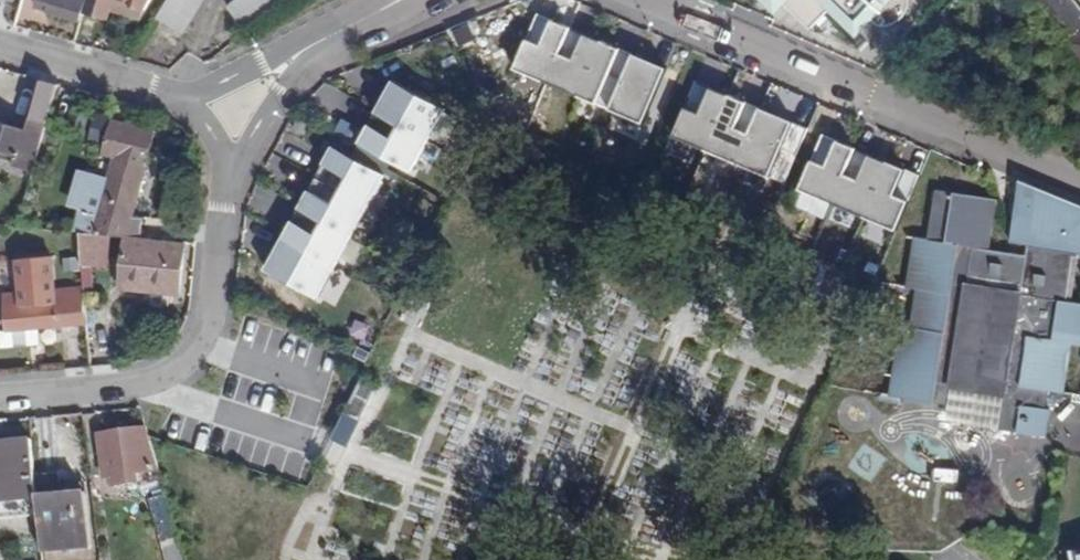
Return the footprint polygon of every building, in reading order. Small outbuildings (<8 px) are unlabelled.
[(75,19),(80,0),(39,0),(36,9),(75,19)] [(82,12),(106,19),(109,9),(111,0),(86,0),(82,12)] [(109,9),(139,18),(144,10),(112,0),(111,0),(109,9)] [(144,10),(150,0),(112,0),(144,10)] [(180,32),(200,0),(167,0),(156,17),(180,32)] [(229,8),(247,32),(286,0),(239,0),(229,8)] [(771,13),(781,4),(807,31),(826,11),(853,37),(889,0),(757,0),(771,13)] [(1079,54),(1079,8),(1074,0),(1035,0),(1079,54)] [(666,67),(538,13),(515,68),(642,122),(666,67)] [(440,108),(389,80),(356,140),(407,168),(440,108)] [(793,120),(694,80),(671,135),(770,175),(793,120)] [(14,157),(12,166),(25,170),(21,183),(30,186),(57,89),(42,85),(31,117),(29,116),(26,128),(0,121),(0,152),(14,157)] [(607,128),(633,137),(638,122),(612,113),(607,128)] [(111,180),(95,176),(91,176),(80,183),(77,202),(79,209),(81,229),(81,232),(108,235),(124,236),(138,237),(140,219),(129,217),(154,130),(111,120),(101,155),(118,160),(114,169),(111,180)] [(919,173),(822,132),(798,188),(895,229),(919,173)] [(382,175),(331,147),(265,266),(316,294),(382,175)] [(14,157),(0,152),(0,161),(12,166),(14,157)] [(1071,195),(1026,186),(1024,186),(1020,207),(1022,213),(1014,219),(1010,240),(1027,243),(1026,255),(985,247),(991,199),(934,189),(927,238),(917,237),(909,288),(918,289),(912,328),(903,327),(893,396),(948,405),(951,389),(1003,397),(998,430),(1045,436),(1048,411),(1046,411),(1038,409),(1041,390),(1049,391),(1060,393),(1068,345),(1079,346),(1079,303),(1067,301),(1075,252),(1079,253),(1079,197),(1071,195)] [(108,235),(81,232),(80,232),(83,262),(92,263),(106,265),(108,235)] [(138,237),(124,236),(121,287),(180,293),(184,242),(138,237)] [(7,331),(40,327),(88,323),(85,292),(85,287),(65,289),(62,256),(28,259),(31,292),(3,294),(7,331)] [(92,263),(83,262),(85,287),(85,292),(94,291),(92,263)] [(42,339),(40,327),(7,331),(8,342),(42,339)] [(346,410),(362,417),(377,385),(362,378),(346,410)] [(1049,391),(1041,390),(1038,409),(1046,411),(1049,391)] [(136,481),(135,472),(159,470),(147,428),(130,430),(128,425),(117,426),(117,432),(98,435),(104,478),(112,477),(113,484),(136,481)] [(33,470),(30,441),(0,444),(0,518),(37,515),(33,470)] [(58,468),(33,470),(37,515),(40,552),(90,548),(83,492),(61,494),(59,485),(58,468)] [(59,485),(61,494),(83,492),(82,483),(59,485)] [(168,496),(149,502),(167,559),(187,559),(168,496)]
